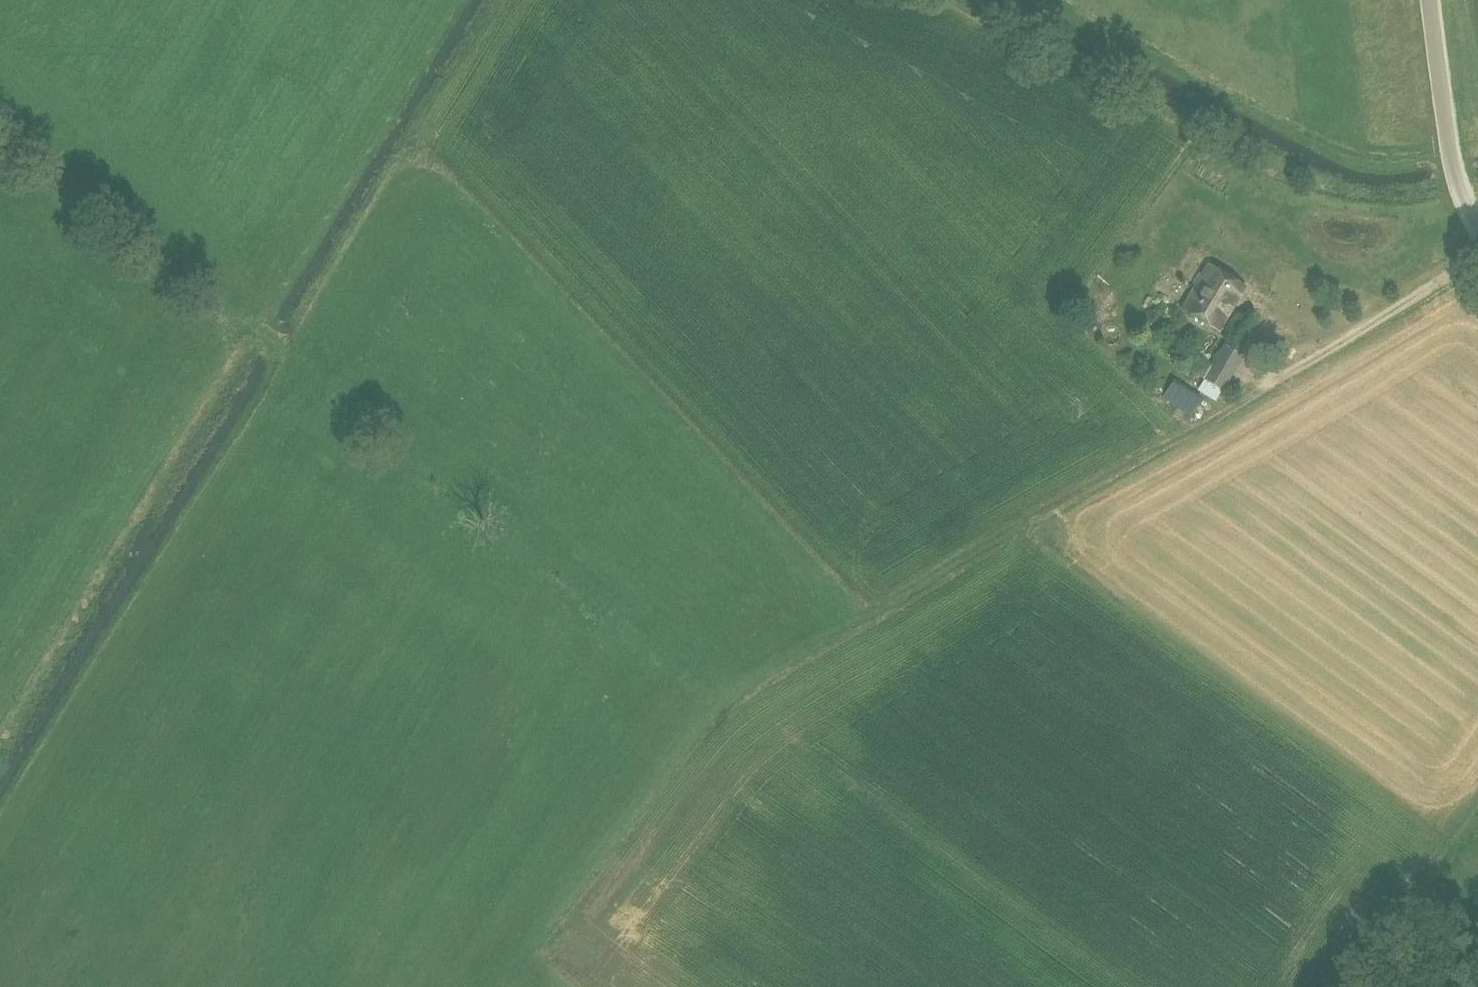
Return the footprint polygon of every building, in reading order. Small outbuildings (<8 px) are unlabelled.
[(1197,285),(1234,308),(1248,287),(1210,263),(1197,285)] [(1220,331),(1234,308),(1197,285),(1183,308),(1220,331)] [(1245,356),(1222,344),(1213,361),(1205,357),(1195,376),(1226,393),(1245,356)] [(1206,391),(1177,382),(1171,402),(1200,411),(1206,391)]
